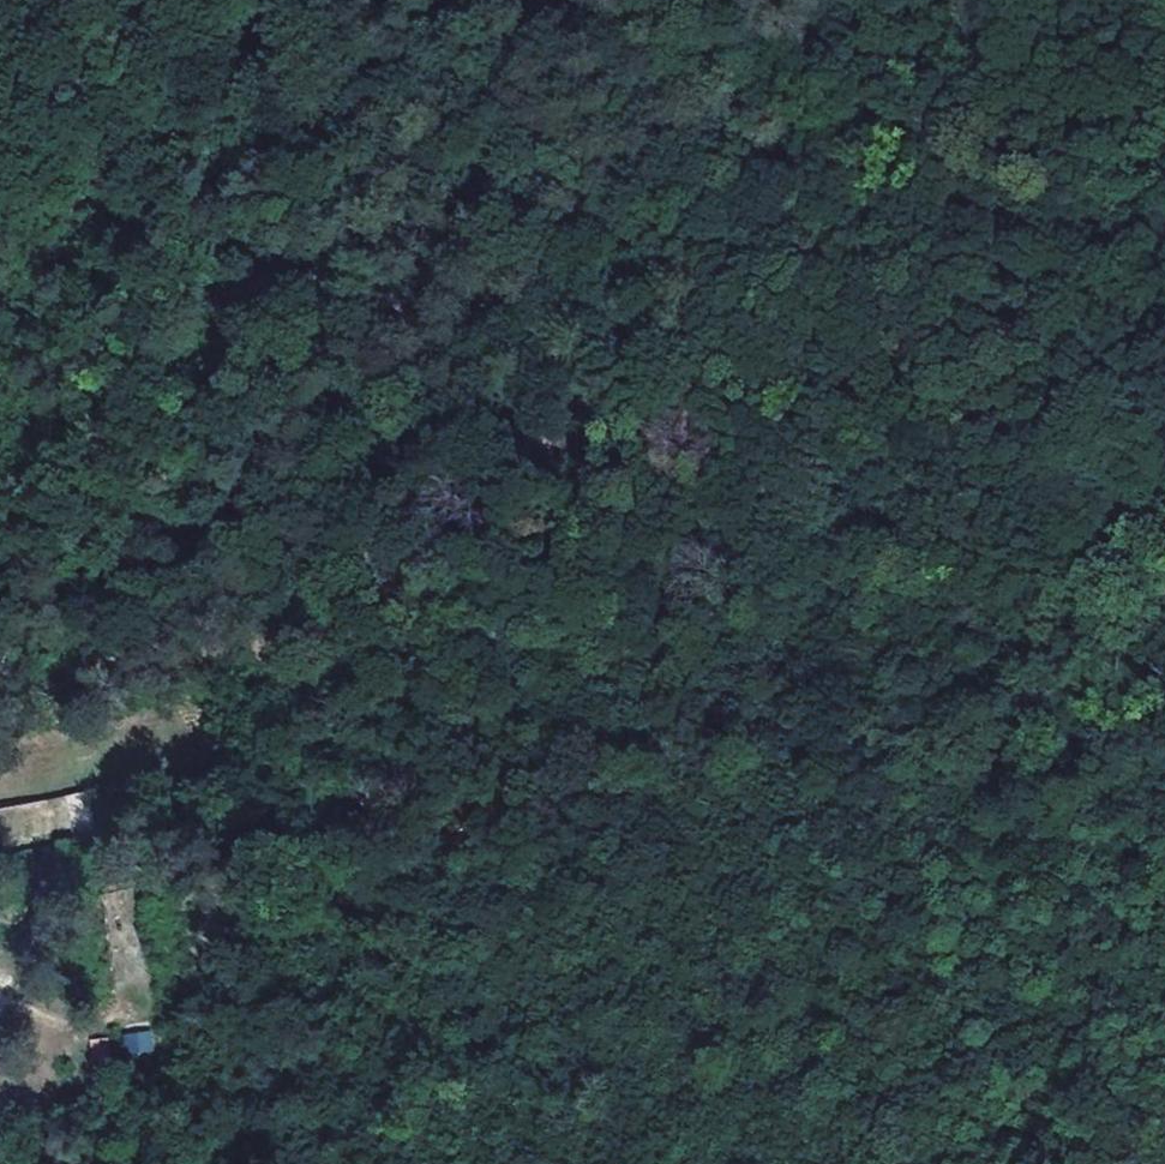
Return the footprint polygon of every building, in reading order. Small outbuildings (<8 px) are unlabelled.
[(126,1055),(154,1053),(152,1029),(124,1032),(126,1055)]
